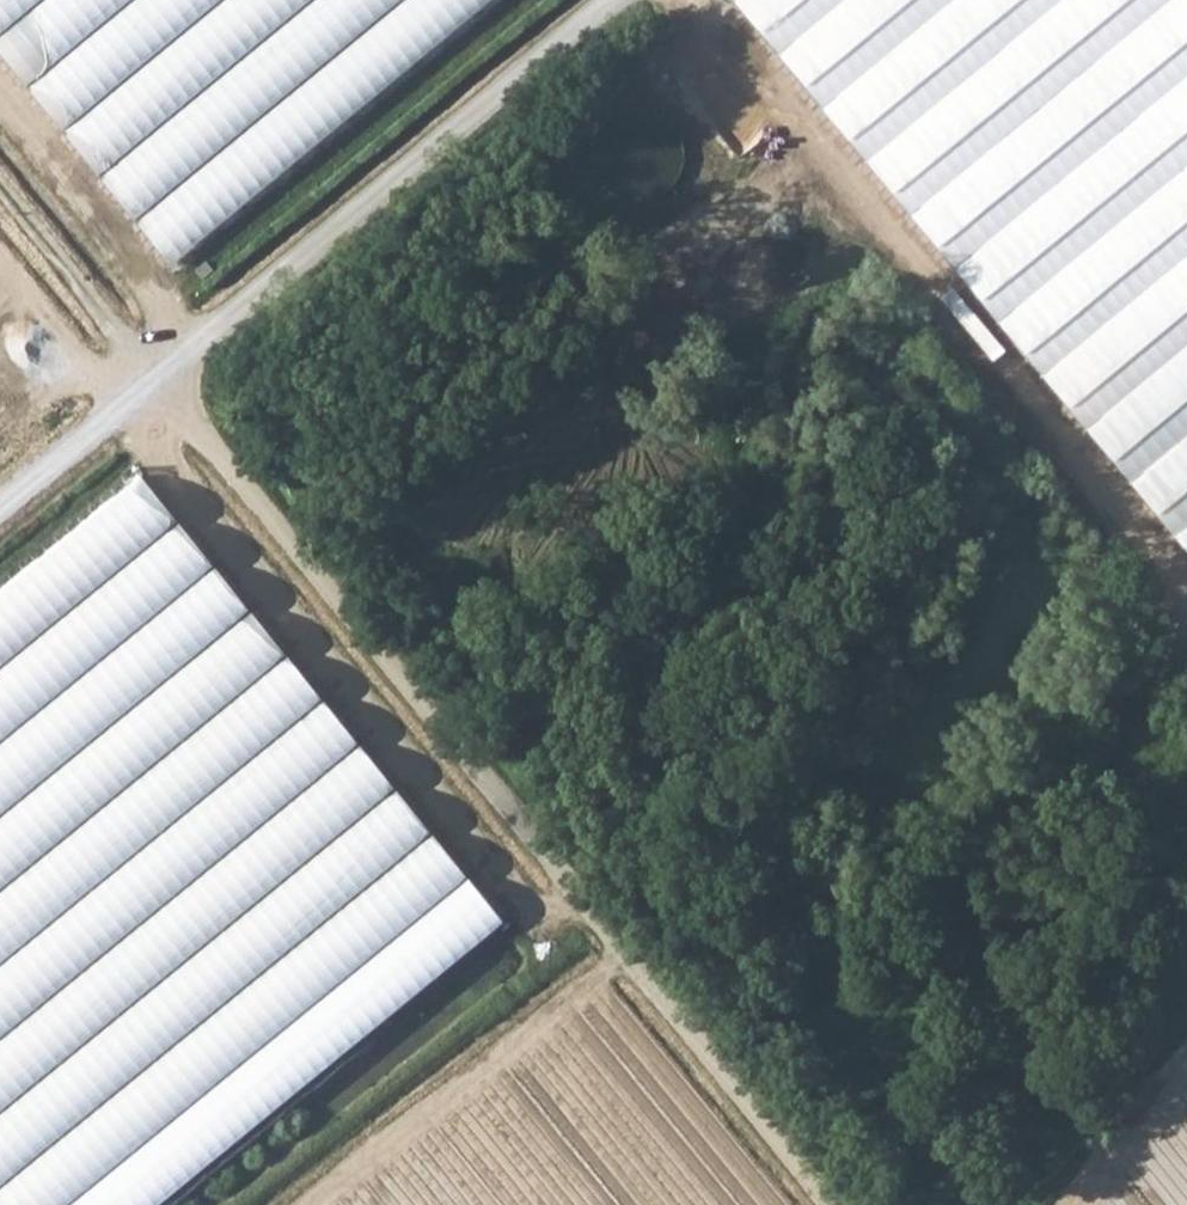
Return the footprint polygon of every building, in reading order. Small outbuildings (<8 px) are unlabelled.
[(174,265),(499,0),(0,0),(0,52),(174,265)] [(709,8),(1186,574),(1186,0),(718,0),(709,8)] [(124,473),(0,576),(0,1204),(160,1204),(500,923),(124,473)]
